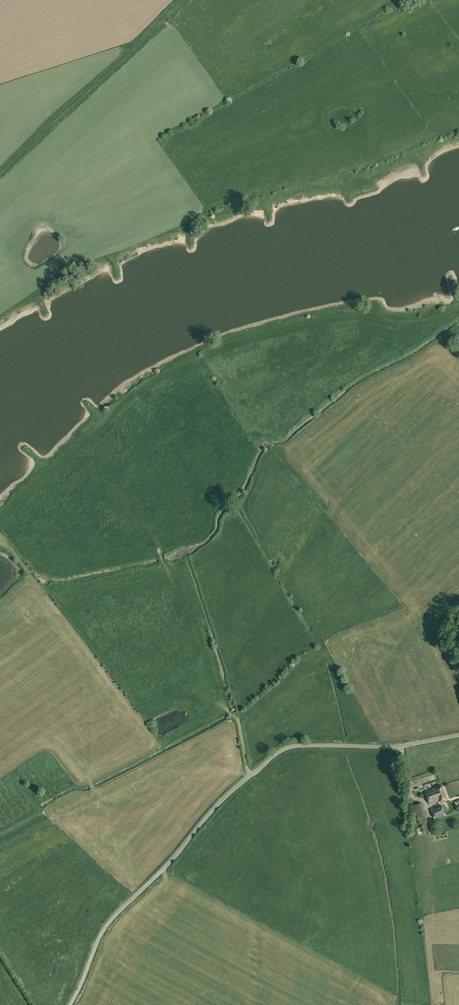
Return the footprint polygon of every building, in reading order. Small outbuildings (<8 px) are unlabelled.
[(426,791),(430,804),(440,801),(440,802),(447,800),(442,786),(426,791)] [(423,827),(425,833),(431,831),(422,803),(413,806),(411,806),(415,818),(418,817),(419,821),(421,821),(423,827)] [(431,809),(435,819),(445,816),(442,806),(431,809)]
